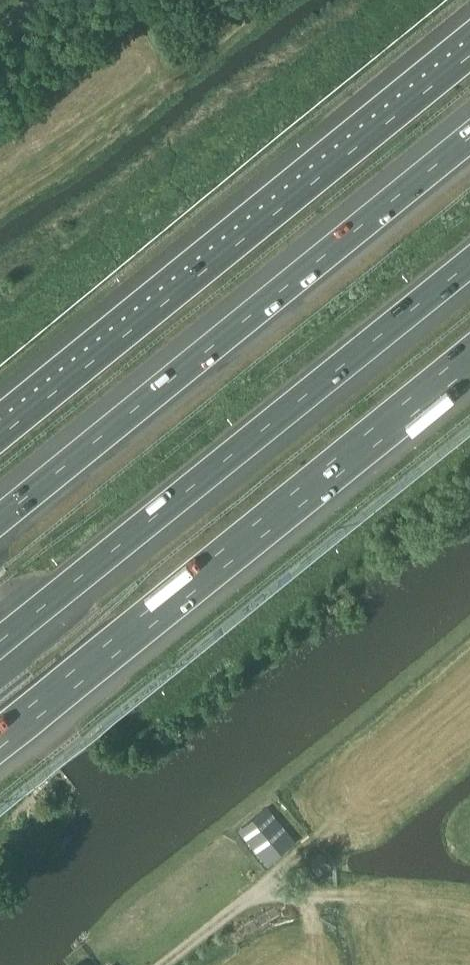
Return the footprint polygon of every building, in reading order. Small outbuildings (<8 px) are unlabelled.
[(264,810),(242,828),(271,861),(293,843),(264,810)]
